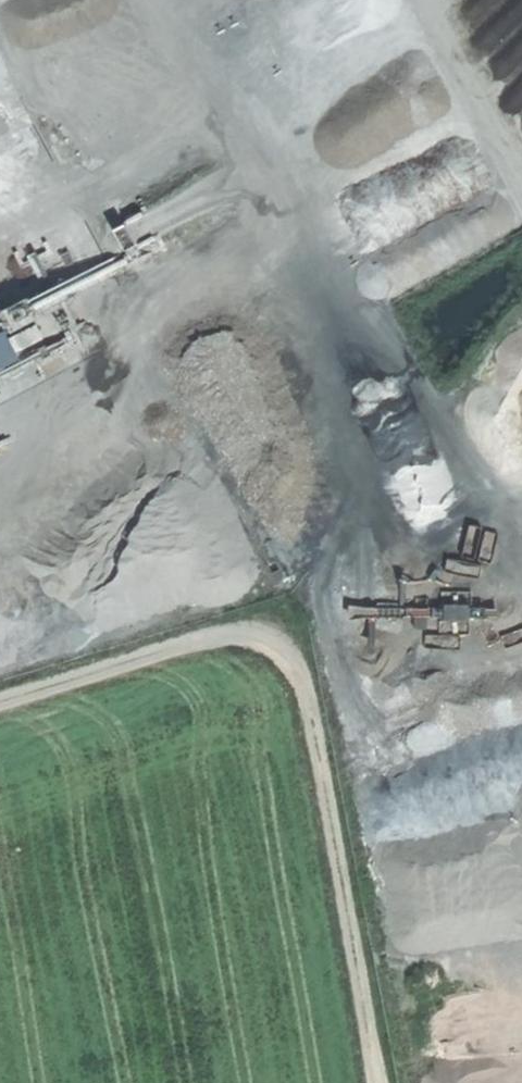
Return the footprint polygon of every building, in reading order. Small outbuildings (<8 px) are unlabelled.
[(0,311),(0,312),(5,320),(9,328),(32,315),(28,306),(23,298),(0,311)]
